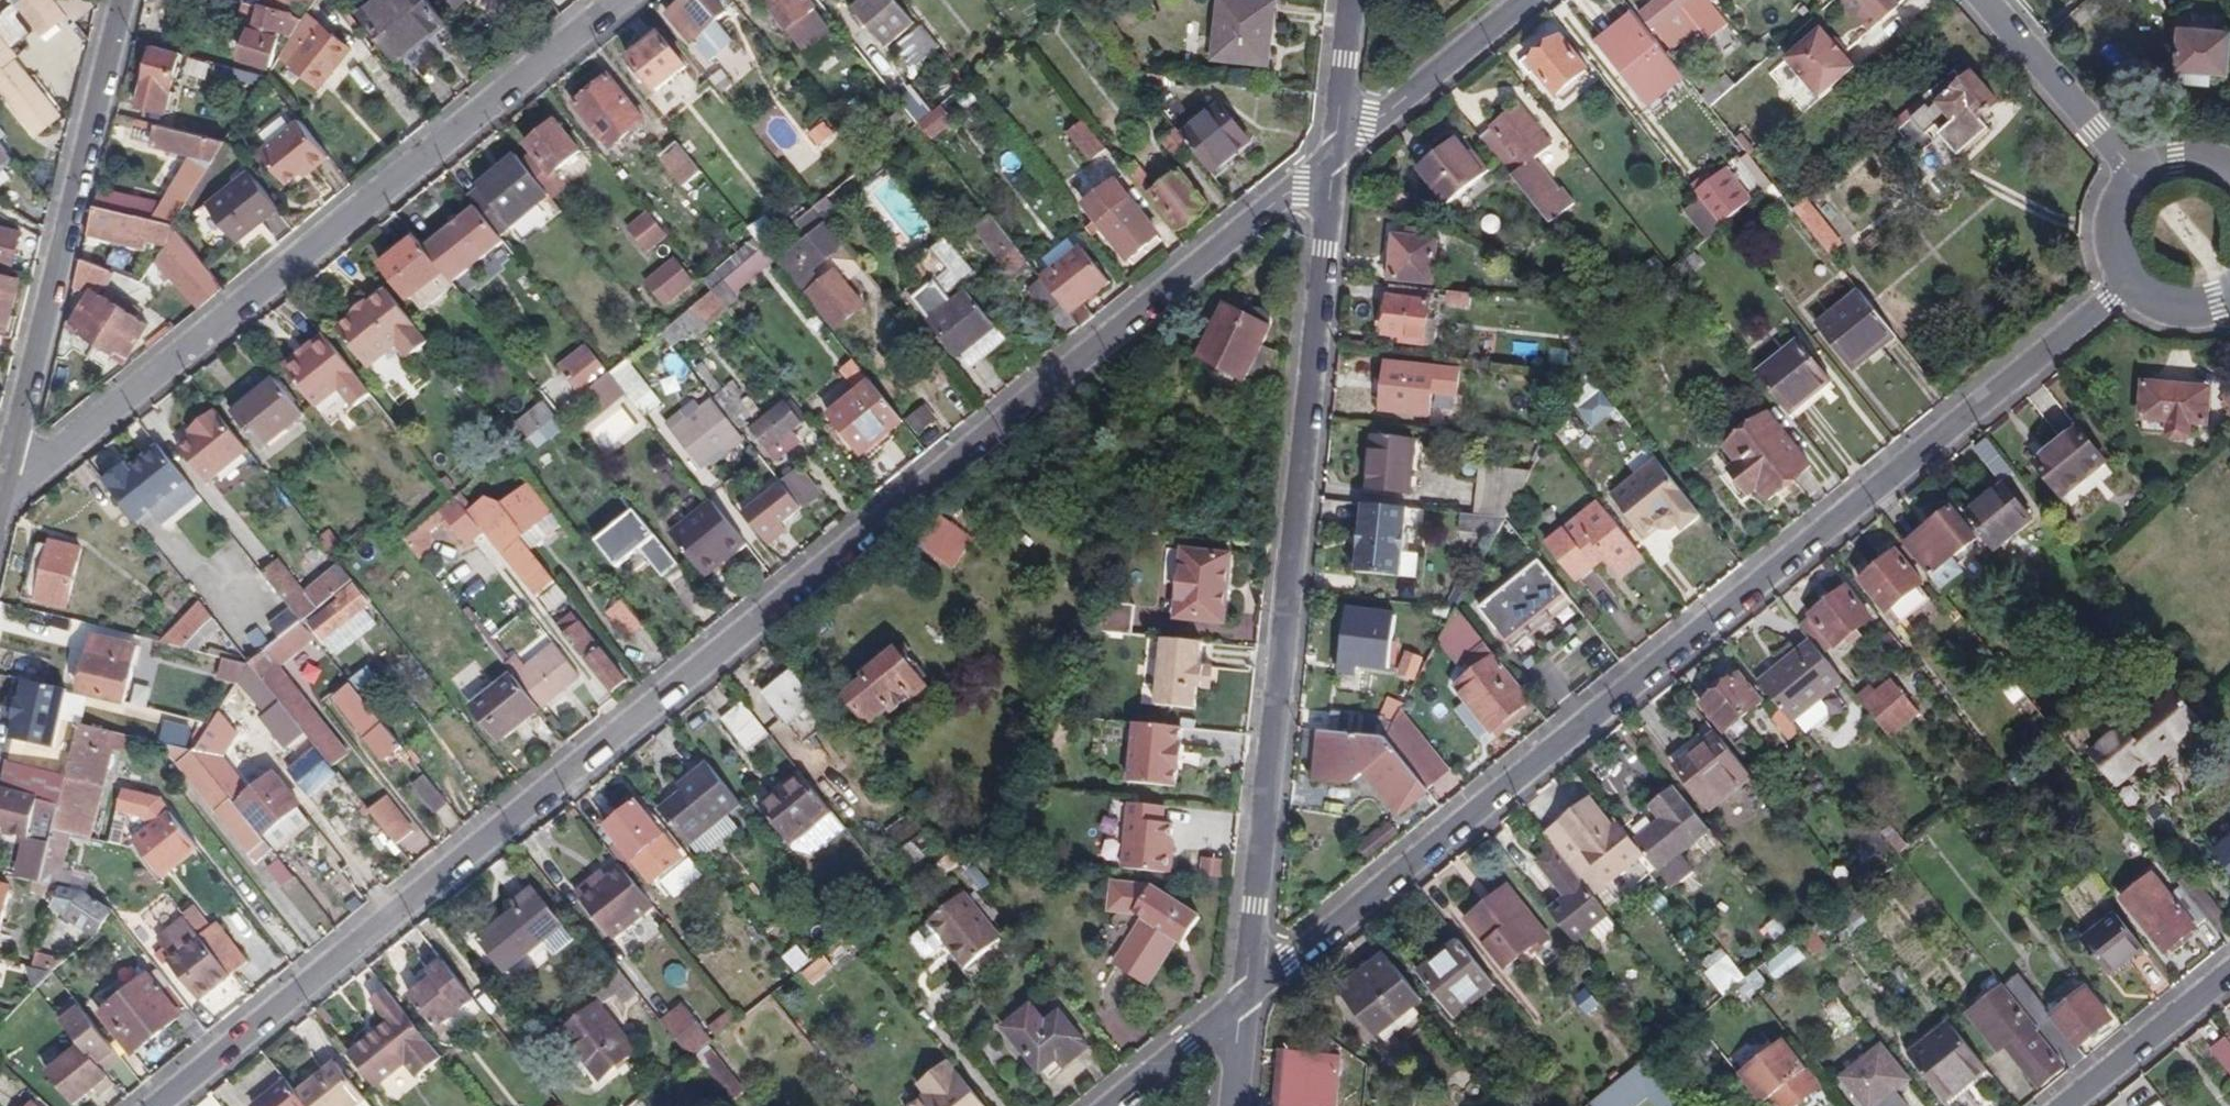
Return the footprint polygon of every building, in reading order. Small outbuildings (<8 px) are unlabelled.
[(17,1),(24,9),(35,0),(19,0),(17,1)] [(24,9),(45,35),(57,26),(37,0),(35,0),(24,9)] [(71,15),(59,0),(37,0),(58,25),(71,15)] [(267,5),(262,4),(262,5),(247,1),(241,26),(255,29),(249,57),(278,63),(308,14),(295,11),(297,0),(268,0),(267,5)] [(429,0),(382,0),(366,13),(403,61),(449,26),(429,0)] [(730,0),(684,0),(666,14),(705,63),(730,44),(714,22),(724,15),(723,13),(734,4),(730,0)] [(786,30),(787,29),(805,51),(831,29),(813,7),(812,3),(810,0),(762,0),(786,30)] [(892,0),(865,0),(854,10),(884,48),(913,25),(892,0)] [(1266,0),(1222,0),(1219,25),(1225,26),(1222,62),(1271,67),(1275,32),(1270,32),(1273,1),(1266,0)] [(1734,31),(1709,0),(1659,0),(1643,13),(1658,32),(1661,31),(1674,48),(1686,38),(1681,31),(1696,19),(1717,45),(1734,31)] [(1900,5),(1895,0),(1864,0),(1882,20),(1900,5)] [(1654,96),(1684,72),(1636,14),(1602,43),(1627,73),(1631,69),(1654,96)] [(310,15),(284,55),(323,86),(352,51),(310,15)] [(1788,60),(1823,99),(1858,69),(1845,55),(1848,52),(1837,39),(1834,42),(1823,30),(1788,60)] [(2181,30),(2175,83),(2211,85),(2212,72),(2229,73),(2229,34),(2181,30)] [(659,36),(628,61),(654,92),(660,88),(671,101),(692,83),(683,70),(685,67),(659,36)] [(51,106),(10,54),(12,53),(0,37),(0,86),(30,123),(51,106)] [(1589,69),(1570,46),(1563,38),(1532,63),(1558,94),(1589,69)] [(1589,69),(1593,66),(1574,42),(1570,46),(1589,69)] [(181,54),(154,45),(139,105),(166,112),(181,54)] [(1164,76),(1126,72),(1136,83),(1162,86),(1164,76)] [(1964,82),(1955,72),(1930,95),(1939,106),(1933,113),(1927,107),(1900,132),(1919,156),(1937,140),(1930,132),(1942,123),(1949,131),(1942,137),(1960,158),(1991,132),(1982,122),(1999,106),(1972,75),(1964,82)] [(633,109),(608,78),(575,104),(601,135),(633,109)] [(1480,136),(1551,223),(1575,204),(1563,188),(1560,190),(1557,185),(1548,185),(1537,171),(1538,164),(1534,159),(1553,144),(1521,104),(1480,136)] [(1247,143),(1216,105),(1177,135),(1190,153),(1198,161),(1208,174),(1247,143)] [(920,120),(928,139),(956,127),(947,108),(920,120)] [(1104,147),(1082,120),(1068,132),(1089,158),(1104,147)] [(200,133),(229,141),(235,130),(202,121),(200,133)] [(317,169),(332,157),(303,121),(265,152),(291,184),(314,166),(317,169)] [(522,164),(549,198),(550,199),(563,187),(554,174),(578,154),(553,123),(525,146),(532,156),(522,164)] [(95,206),(174,225),(229,141),(200,133),(160,124),(155,143),(199,154),(196,159),(194,159),(164,203),(100,188),(95,206)] [(819,148),(834,137),(825,124),(809,134),(819,148)] [(1177,163),(1190,153),(1177,135),(1172,130),(1160,140),(1177,163)] [(1420,169),(1448,204),(1492,169),(1479,153),(1473,157),(1457,138),(1420,169)] [(700,173),(676,143),(658,158),(683,187),(700,173)] [(516,157),(465,196),(473,206),(498,238),(549,198),(522,164),(516,157)] [(1070,177),(1086,200),(1114,182),(1098,158),(1070,177)] [(1156,203),(1173,223),(1178,230),(1205,208),(1178,175),(1152,195),(1143,184),(1146,181),(1132,162),(1123,170),(1152,206),(1156,203)] [(1698,194),(1722,224),(1753,198),(1729,169),(1698,194)] [(240,242),(283,208),(253,171),(211,206),(240,242)] [(1157,234),(1117,184),(1087,208),(1127,258),(1157,234)] [(1819,191),(1797,210),(1833,254),(1844,244),(1826,223),(1837,213),(1819,191)] [(825,200),(814,209),(822,219),(833,210),(825,200)] [(1152,206),(1168,227),(1173,223),(1156,203),(1152,206)] [(95,206),(92,221),(88,234),(145,246),(147,240),(168,245),(174,225),(95,206)] [(190,221),(210,242),(225,227),(205,206),(190,221)] [(473,206),(422,248),(453,288),(477,317),(529,275),(498,238),(473,206)] [(1031,266),(992,217),(975,230),(1014,279),(1031,266)] [(666,236),(654,221),(647,227),(641,220),(629,231),(645,251),(666,236)] [(174,225),(168,245),(154,260),(198,310),(223,289),(174,225)] [(11,264),(19,231),(0,227),(0,261),(11,264)] [(841,249),(826,229),(811,241),(801,228),(773,249),(785,264),(783,266),(797,283),(836,330),(864,307),(836,273),(823,284),(812,271),(841,249)] [(1395,237),(1391,279),(1434,283),(1437,240),(1428,239),(1429,231),(1421,230),(1419,239),(1395,237)] [(969,370),(1005,340),(968,292),(953,304),(948,298),(974,276),(944,238),(914,262),(931,282),(911,299),(969,370)] [(409,302),(413,299),(423,312),(453,288),(422,248),(416,240),(380,268),(409,302)] [(1043,280),(1081,326),(1094,315),(1084,302),(1110,281),(1082,247),(1043,280)] [(756,255),(723,284),(732,294),(766,266),(756,255)] [(82,259),(79,275),(104,285),(111,270),(82,259)] [(692,283),(673,260),(642,285),(661,308),(692,283)] [(8,330),(20,279),(0,274),(0,328),(8,330)] [(1032,289),(1068,336),(1081,326),(1043,280),(1032,289)] [(1432,290),(1391,286),(1389,297),(1430,300),(1432,290)] [(1858,369),(1900,336),(1863,291),(1821,325),(1858,369)] [(106,299),(94,292),(75,322),(86,330),(85,333),(118,354),(120,351),(131,357),(151,327),(139,320),(141,318),(107,297),(106,299)] [(429,345),(386,292),(338,330),(380,384),(429,345)] [(1471,293),(1449,292),(1447,303),(1470,305),(1471,293)] [(1430,300),(1389,297),(1386,334),(1408,336),(1408,342),(1435,344),(1437,330),(1428,329),(1430,300)] [(1253,310),(1229,299),(1208,348),(1271,376),(1282,348),(1268,341),(1276,324),(1277,323),(1278,320),(1278,317),(1278,314),(1277,311),(1275,308),(1273,306),(1270,304),(1267,303),(1264,303),(1261,304),(1258,305),(1255,307),(1253,310)] [(1614,320),(1621,308),(1609,307),(1604,315),(1614,320)] [(326,339),(321,333),(282,365),(285,371),(326,339)] [(326,339),(285,371),(316,408),(339,390),(354,408),(370,394),(326,339)] [(1761,376),(1792,415),(1832,382),(1802,343),(1761,376)] [(660,370),(682,382),(692,365),(670,353),(660,370)] [(597,372),(584,355),(556,378),(569,394),(597,372)] [(627,361),(610,375),(623,390),(645,418),(661,404),(627,361)] [(1456,393),(1458,369),(1386,362),(1381,410),(1430,414),(1432,391),(1456,393)] [(870,381),(860,369),(849,378),(859,390),(870,381)] [(623,390),(610,375),(590,391),(603,406),(623,390)] [(303,416),(273,380),(233,413),(262,448),(303,416)] [(870,381),(859,390),(829,416),(860,456),(902,422),(870,381)] [(2148,383),(2145,419),(2179,420),(2178,435),(2183,440),(2194,440),(2198,436),(2199,421),(2209,421),(2212,388),(2192,386),(2190,385),(2169,383),(2167,385),(2148,383)] [(1595,423),(1616,406),(1603,390),(1582,407),(1595,423)] [(2229,416),(2229,394),(2219,403),(2229,416)] [(1456,419),(1458,402),(1438,399),(1436,416),(1456,419)] [(742,435),(713,400),(675,431),(699,460),(720,444),(724,450),(742,435)] [(524,432),(510,444),(515,452),(541,431),(558,417),(545,401),(517,423),(524,432)] [(765,451),(774,461),(795,444),(787,434),(806,420),(797,407),(790,412),(783,403),(752,428),(768,448),(765,451)] [(926,409),(910,422),(918,431),(934,418),(926,409)] [(1772,498),(1813,465),(1770,411),(1728,445),(1739,459),(1730,467),(1752,493),(1761,485),(1772,498)] [(247,454),(213,413),(194,429),(198,433),(191,437),(177,449),(207,486),(247,454)] [(565,425),(558,417),(541,431),(548,439),(565,425)] [(2062,494),(2105,461),(2078,427),(2036,461),(2062,494)] [(198,433),(194,429),(188,433),(191,437),(198,433)] [(1408,493),(1414,443),(1375,439),(1370,489),(1408,493)] [(704,466),(724,450),(720,444),(699,460),(704,466)] [(121,477),(152,517),(190,486),(159,448),(129,471),(121,477)] [(1461,513),(1473,514),(1474,499),(1511,502),(1514,480),(1523,484),(1537,457),(1523,449),(1511,470),(1425,461),(1420,509),(1461,513)] [(1704,513),(1684,489),(1658,458),(1612,493),(1645,536),(1661,524),(1664,527),(1674,527),(1680,522),(1686,528),(1704,513)] [(104,485),(138,528),(152,517),(121,477),(129,471),(126,467),(104,485)] [(794,498),(801,509),(818,495),(797,468),(780,482),(783,486),(794,498)] [(1980,532),(1996,552),(2034,521),(2004,483),(1966,514),(1980,532)] [(190,486),(152,517),(162,529),(200,499),(190,486)] [(801,509),(794,498),(783,486),(743,517),(766,545),(780,534),(774,528),(788,518),(801,509)] [(535,599),(554,583),(537,560),(528,549),(553,530),(527,497),(519,504),(513,498),(501,506),(484,500),(467,513),(474,523),(535,599)] [(467,513),(455,500),(440,512),(459,535),(474,523),(467,513)] [(746,544),(712,501),(671,535),(701,573),(727,552),(730,556),(746,544)] [(1622,573),(1644,555),(1601,502),(1551,543),(1581,579),(1609,557),(1622,573)] [(1397,575),(1403,508),(1360,503),(1354,571),(1397,575)] [(1958,505),(1951,511),(1973,537),(1980,532),(1966,514),(1958,505)] [(677,564),(634,511),(595,541),(616,567),(639,549),(661,577),(677,564)] [(1935,529),(1909,551),(1940,590),(1961,572),(1951,561),(1976,541),(1973,537),(1951,511),(1933,526),(1935,529)] [(1499,533),(1507,517),(1473,514),(1461,513),(1461,529),(1499,533)] [(953,572),(976,541),(945,517),(922,548),(953,572)] [(528,549),(537,560),(562,542),(553,530),(528,549)] [(1647,544),(1657,556),(1673,543),(1662,531),(1647,544)] [(67,612),(81,553),(52,547),(51,551),(40,548),(28,597),(39,600),(38,605),(67,612)] [(1923,583),(1899,551),(1860,582),(1887,614),(1890,611),(1899,623),(1929,599),(1919,586),(1923,583)] [(705,577),(730,556),(727,552),(701,573),(705,577)] [(1232,557),(1184,552),(1176,620),(1225,625),(1232,557)] [(1516,650),(1575,601),(1541,560),(1482,609),(1516,650)] [(261,575),(293,615),(301,626),(351,582),(340,568),(306,595),(278,562),(261,575)] [(1799,626),(1811,641),(1821,653),(1831,645),(1835,648),(1870,620),(1845,588),(1799,626)] [(366,604),(356,591),(313,624),(322,638),(366,604)] [(629,638),(643,627),(623,602),(609,613),(629,638)] [(181,653),(214,618),(198,603),(165,638),(181,653)] [(1134,609),(1108,607),(1097,635),(1131,638),(1134,609)] [(1485,640),(1459,608),(1441,641),(1458,662),(1464,657),(1481,643),(1485,640)] [(1347,610),(1342,663),(1363,665),(1394,669),(1397,637),(1400,616),(1369,612),(1347,610)] [(273,631),(282,643),(284,641),(301,626),(293,615),(273,631)] [(557,626),(611,692),(624,681),(571,615),(557,626)] [(301,626),(284,641),(294,653),(312,639),(301,626)] [(282,643),(267,656),(280,671),(282,674),(299,659),(294,653),(284,641),(282,643)] [(1200,669),(1201,645),(1163,641),(1156,709),(1195,712),(1198,690),(1203,690),(1204,669),(1200,669)] [(1811,641),(1760,685),(1780,710),(1788,721),(1792,724),(1843,681),(1821,653),(1811,641)] [(94,642),(81,695),(126,706),(140,653),(94,642)] [(1493,729),(1532,698),(1497,654),(1493,657),(1481,643),(1464,657),(1475,671),(1458,685),(1493,729)] [(905,655),(899,648),(865,674),(869,679),(849,695),(871,722),(890,706),(895,710),(912,695),(916,699),(930,686),(915,666),(918,663),(909,652),(905,655)] [(2157,648),(2121,679),(2129,689),(2141,680),(2145,684),(2170,664),(2157,648)] [(583,680),(560,649),(521,679),(544,710),(583,680)] [(450,678),(468,704),(497,684),(479,658),(450,678)] [(1422,663),(1408,660),(1405,679),(1418,682),(1422,663)] [(1363,665),(1342,663),(1341,672),(1363,675),(1363,665)] [(825,694),(801,665),(767,692),(790,721),(825,694)] [(369,667),(350,680),(361,696),(380,683),(369,667)] [(1212,670),(1204,669),(1203,690),(1210,691),(1212,670)] [(261,686),(249,671),(238,689),(255,710),(263,721),(257,727),(286,760),(297,751),(306,761),(292,772),(312,797),(336,776),(330,769),(261,686)] [(280,671),(261,686),(330,769),(347,754),(282,674),(280,671)] [(1762,705),(1739,675),(1701,705),(1725,734),(1762,705)] [(498,741),(539,709),(513,677),(473,709),(498,741)] [(12,739),(55,750),(69,692),(27,680),(22,700),(19,699),(14,718),(17,719),(12,739)] [(165,705),(169,685),(153,682),(149,703),(165,705)] [(1895,682),(1864,707),(1891,740),(1921,715),(1895,682)] [(383,760),(400,747),(351,687),(335,701),(383,760)] [(238,689),(212,728),(195,753),(208,743),(223,760),(255,710),(238,689)] [(2117,787),(2140,768),(2145,772),(2202,727),(2178,695),(2128,735),(2124,731),(2093,757),(2117,787)] [(1532,698),(1493,729),(1497,734),(1536,702),(1532,698)] [(770,732),(744,701),(722,719),(747,751),(770,732)] [(1788,721),(1780,710),(1772,717),(1781,727),(1788,721)] [(1335,734),(1389,739),(1398,722),(1337,715),(1335,734)] [(1389,739),(1428,788),(1446,772),(1401,716),(1398,722),(1389,739)] [(126,736),(116,734),(81,725),(77,740),(69,778),(63,805),(56,833),(72,836),(90,840),(113,747),(123,749),(126,736)] [(1183,730),(1137,726),(1131,785),(1177,790),(1179,772),(1182,772),(1185,748),(1181,748),(1183,730)] [(1400,811),(1428,788),(1389,739),(1335,734),(1324,733),(1318,781),(1350,784),(1366,770),(1400,811)] [(1751,776),(1716,734),(1676,767),(1711,809),(1751,776)] [(208,743),(195,753),(253,826),(255,824),(278,854),(314,825),(278,777),(244,805),(241,801),(248,793),(223,760),(208,743)] [(170,753),(180,765),(218,812),(219,811),(259,860),(271,850),(253,826),(195,753),(171,747),(170,753)] [(63,805),(69,778),(10,764),(3,791),(45,801),(63,805)] [(660,815),(688,849),(693,845),(702,858),(734,831),(725,820),(741,807),(708,765),(676,793),(680,798),(660,815)] [(814,854),(846,827),(802,772),(761,806),(798,850),(814,854)] [(434,812),(445,802),(423,776),(412,786),(434,812)] [(1636,845),(1644,855),(1658,872),(1709,831),(1673,788),(1651,807),(1663,824),(1636,845)] [(30,882),(43,885),(52,850),(56,833),(63,805),(45,801),(3,791),(0,790),(0,834),(39,844),(30,882)] [(121,847),(129,815),(144,819),(147,817),(155,827),(135,843),(161,876),(198,848),(162,802),(121,793),(117,812),(110,844),(121,847)] [(1636,845),(1619,824),(1612,829),(1589,800),(1559,824),(1607,884),(1644,855),(1636,845)] [(367,814),(394,849),(411,834),(383,801),(367,814)] [(648,882),(678,857),(635,803),(605,827),(648,882)] [(1128,805),(1120,871),(1172,877),(1175,852),(1171,852),(1172,845),(1174,825),(1164,824),(1166,809),(1128,805)] [(895,845),(923,828),(913,813),(886,830),(895,845)] [(1554,849),(1592,896),(1607,884),(1559,824),(1543,836),(1554,849)] [(52,850),(43,885),(66,891),(71,892),(74,875),(63,872),(72,836),(56,833),(52,850)] [(1572,895),(1550,913),(1580,950),(1614,922),(1592,896),(1554,849),(1542,858),(1572,895)] [(1201,877),(1224,878),(1225,859),(1202,858),(1201,877)] [(281,859),(267,867),(280,888),(294,880),(281,859)] [(611,942),(651,909),(618,868),(605,879),(599,873),(594,878),(573,894),(611,942)] [(2199,909),(2188,919),(2153,875),(2118,902),(2160,956),(2167,951),(2207,920),(2199,909)] [(1154,888),(1114,883),(1110,911),(1136,914),(1145,921),(1116,966),(1147,986),(1176,941),(1187,938),(1200,918),(1154,888)] [(0,887),(0,933),(11,890),(0,887)] [(1474,929),(1515,897),(1508,888),(1468,921),(1474,929)] [(571,944),(560,928),(530,889),(510,904),(515,910),(476,941),(502,974),(540,944),(552,959),(571,944)] [(72,924),(96,938),(100,934),(113,911),(87,896),(71,892),(66,891),(56,908),(74,919),(72,924)] [(947,942),(982,986),(1016,959),(963,894),(930,921),(932,923),(916,935),(915,941),(925,954),(931,955),(947,942)] [(1515,897),(1474,929),(1507,969),(1531,949),(1532,951),(1548,938),(1515,897)] [(1890,952),(1848,899),(1838,907),(1855,927),(1841,939),(1854,955),(1857,952),(1871,967),(1890,952)] [(202,937),(232,977),(249,963),(219,924),(213,929),(197,909),(187,918),(202,937)] [(113,911),(100,934),(116,951),(133,936),(113,911)] [(2144,947),(2119,916),(2087,941),(2112,972),(2144,947)] [(201,1000),(228,978),(184,922),(162,940),(175,956),(170,960),(201,1000)] [(1811,928),(1801,936),(1815,953),(1825,947),(1811,928)] [(123,958),(140,944),(133,936),(116,951),(123,958)] [(1494,985),(1458,941),(1419,972),(1454,1016),(1494,985)] [(781,957),(796,977),(818,961),(803,942),(781,957)] [(1764,963),(1775,980),(1808,961),(1797,943),(1764,963)] [(1419,1000),(1384,955),(1341,990),(1382,1041),(1417,1012),(1412,1006),(1419,1000)] [(1710,983),(1723,998),(1746,980),(1729,958),(1720,965),(1724,971),(1710,983)] [(802,971),(809,985),(834,973),(827,959),(802,971)] [(469,999),(438,960),(424,972),(427,977),(405,995),(432,1029),(469,999)] [(134,1055),(190,1010),(159,969),(101,1014),(134,1055)] [(2022,1006),(2036,995),(2028,986),(2015,997),(2022,1006)] [(2073,1068),(2086,1057),(2079,1048),(2113,1021),(2086,989),(2053,1016),(2041,1029),(2073,1068)] [(415,1077),(439,1059),(386,992),(371,1004),(388,1024),(354,1052),(349,1057),(373,1087),(378,1083),(404,1063),(415,1077)] [(2037,1033),(2041,1029),(2022,1006),(2015,997),(2012,994),(1976,1023),(2004,1060),(2021,1046),(2039,1070),(2033,1076),(2040,1084),(2046,1078),(2048,1081),(2065,1069),(2037,1033)] [(2041,1029),(2053,1016),(2036,995),(2022,1006),(2041,1029)] [(600,1081),(634,1052),(598,1006),(562,1035),(600,1081)] [(100,1032),(81,1008),(63,1022),(82,1046),(48,1074),(74,1105),(75,1105),(96,1090),(101,1096),(114,1085),(99,1065),(116,1052),(100,1032)] [(662,1025),(690,1061),(711,1044),(682,1008),(662,1025)] [(707,1032),(714,1041),(742,1019),(734,1010),(707,1032)] [(1089,1049),(1060,1015),(1039,1030),(1024,1011),(1003,1028),(1039,1073),(1055,1061),(1063,1069),(1089,1049)] [(1986,1068),(1953,1026),(1913,1058),(1947,1101),(1986,1068)] [(2225,1039),(2211,1051),(2229,1076),(2229,1045),(2225,1039)] [(1741,1079),(1763,1105),(1797,1105),(1819,1088),(1783,1043),(1741,1079)] [(1882,1048),(1844,1078),(1866,1105),(1907,1105),(1895,1091),(1908,1080),(1882,1048)] [(1342,1056),(1288,1051),(1283,1105),(1338,1105),(1342,1056)] [(948,1061),(917,1087),(925,1096),(913,1105),(985,1105),(948,1061)] [(1591,1104),(1592,1105),(1641,1105),(1651,1098),(1657,1105),(1678,1105),(1643,1062),(1591,1104)] [(366,1101),(338,1065),(300,1096),(307,1105),(360,1105),(366,1101)] [(287,1081),(256,1105),(307,1105),(300,1096),(287,1081)]
